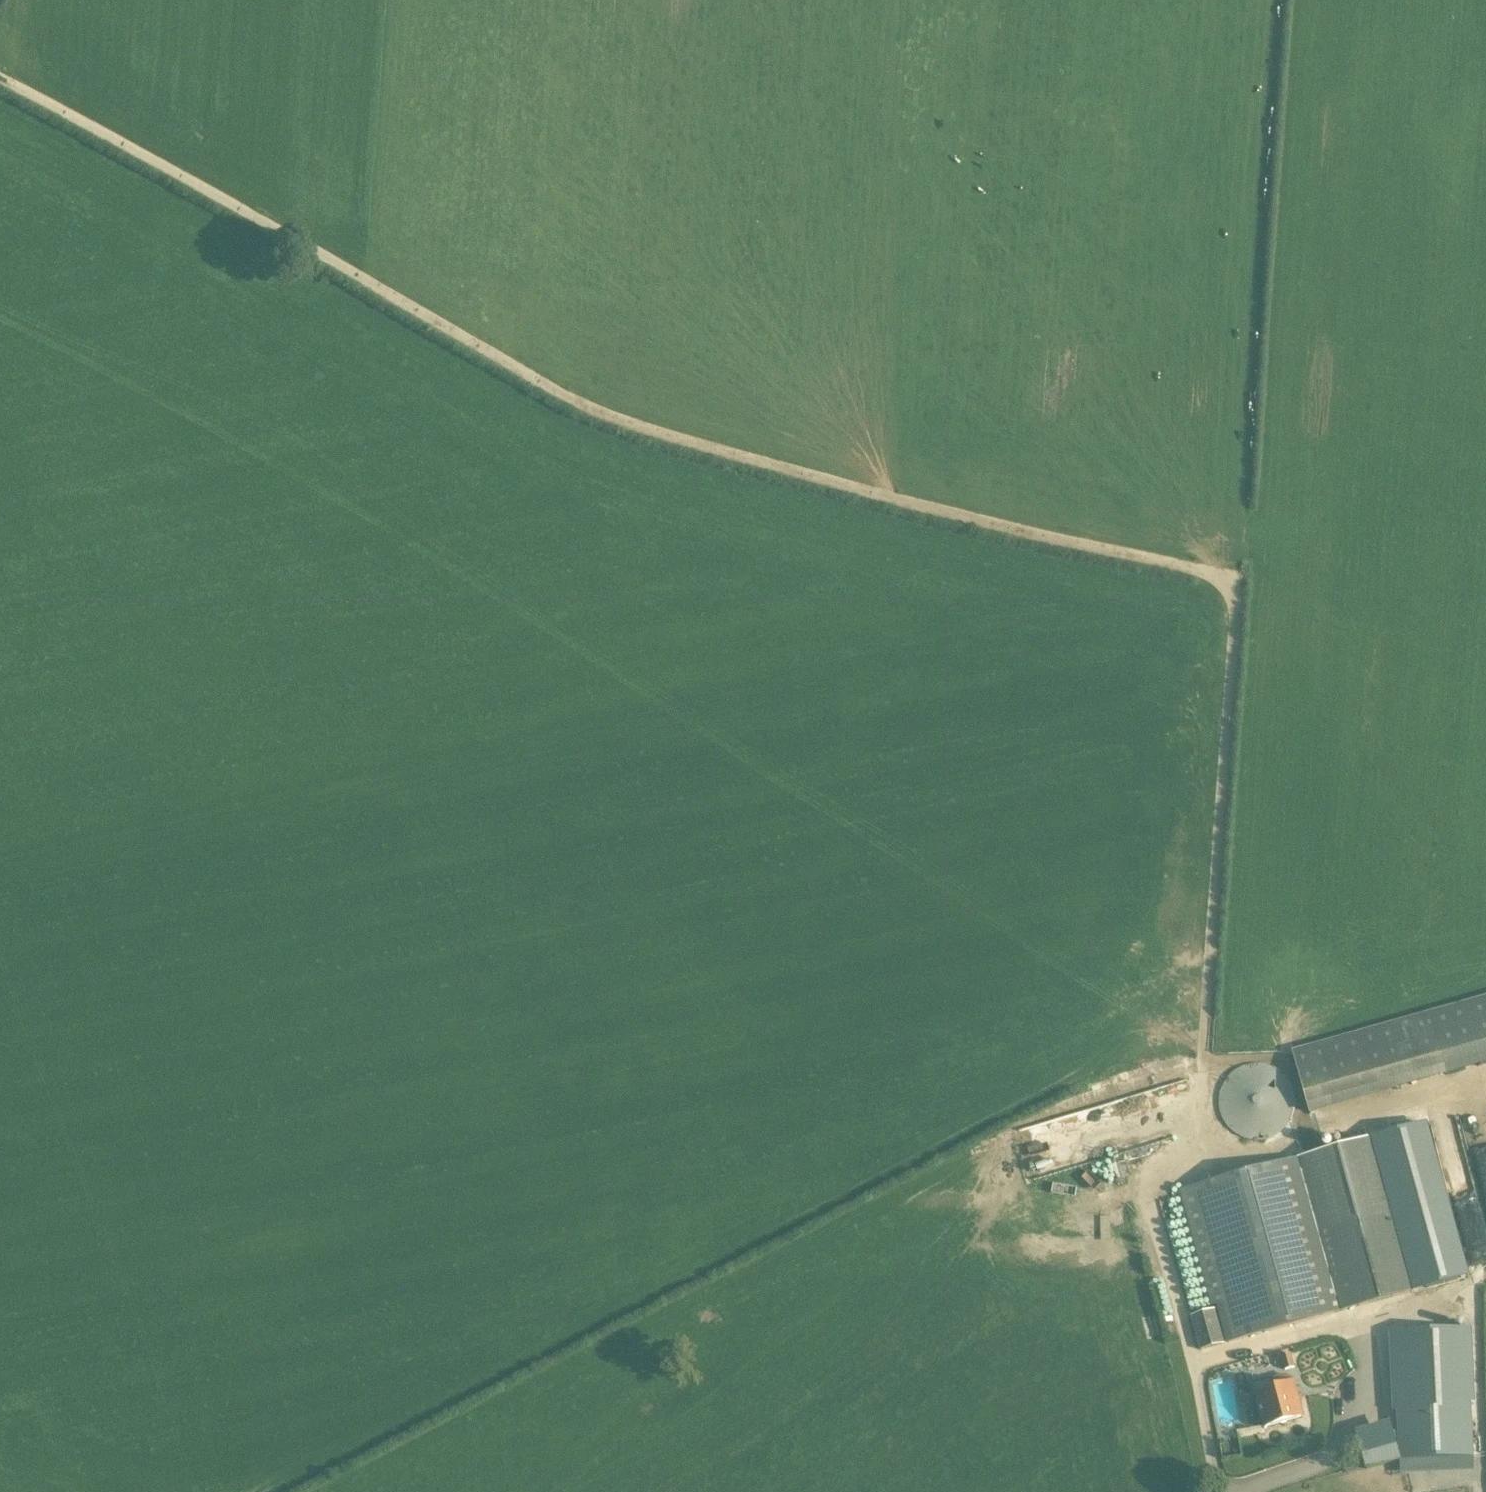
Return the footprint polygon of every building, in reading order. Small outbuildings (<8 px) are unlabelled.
[(1293,1052),(1310,1112),(1485,1063),(1485,998),(1293,1052)] [(1289,1081),(1282,1073),(1273,1067),(1263,1065),(1252,1065),(1241,1067),(1232,1073),(1225,1081),(1221,1091),(1219,1102),(1221,1113),(1225,1123),(1232,1131),(1241,1137),(1252,1140),(1263,1140),(1273,1137),(1282,1131),(1289,1123),(1294,1113),(1295,1102),(1294,1091),(1289,1081)] [(1021,1126),(1030,1173),(1070,1165),(1060,1118),(1021,1126)] [(1422,1123),(1372,1137),(1378,1158),(1415,1290),(1465,1276),(1422,1123)] [(1354,1307),(1415,1290),(1378,1158),(1372,1137),(1187,1189),(1230,1343),(1354,1307)] [(1467,1264),(1484,1261),(1479,1222),(1462,1224),(1467,1264)] [(1226,1344),(1216,1309),(1193,1316),(1203,1350),(1226,1344)] [(1469,1328),(1388,1331),(1391,1411),(1393,1410),(1394,1423),(1415,1417),(1425,1455),(1409,1459),(1471,1456),(1469,1402),(1471,1402),(1469,1328)] [(1255,1392),(1254,1392),(1265,1430),(1303,1419),(1293,1381),(1287,1383),(1285,1375),(1271,1380),(1253,1386),(1255,1392)] [(1425,1455),(1415,1417),(1394,1423),(1355,1433),(1365,1471),(1409,1459),(1425,1455)]
